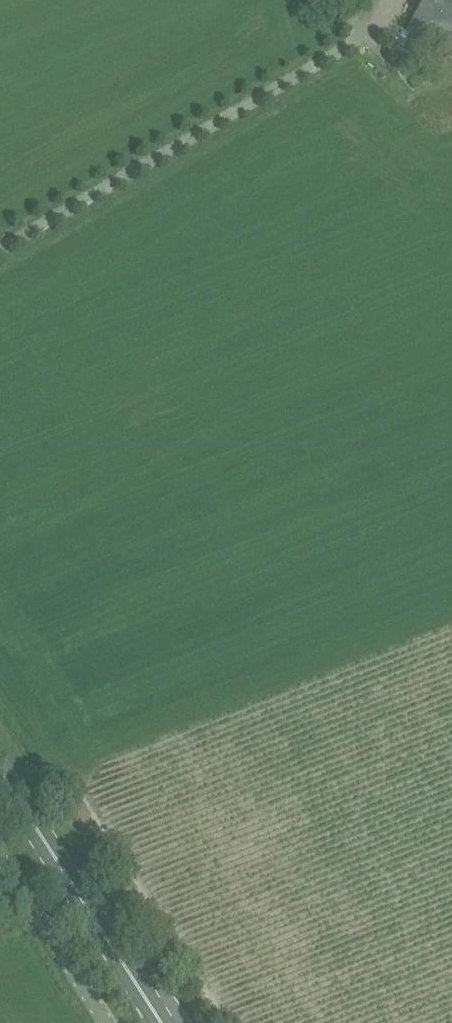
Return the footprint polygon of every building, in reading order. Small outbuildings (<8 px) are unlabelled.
[(409,30),(442,52),(443,52),(442,55),(451,61),(451,0),(429,0),(409,30)]
